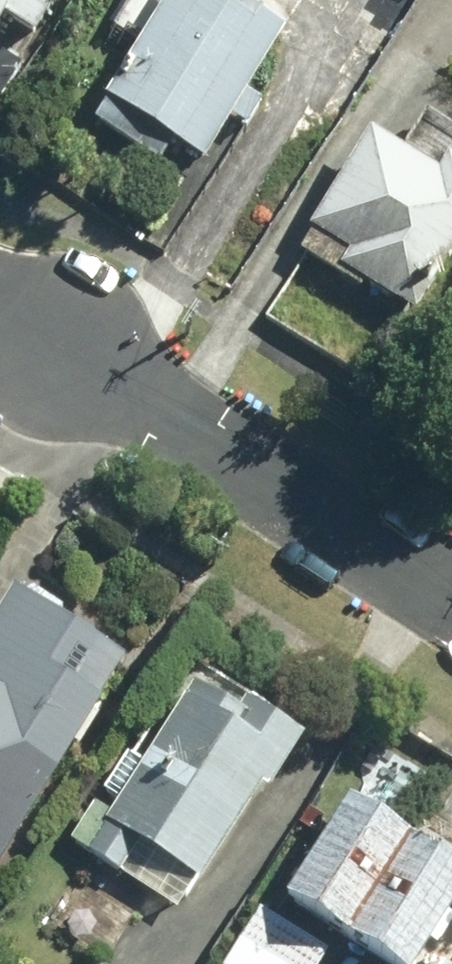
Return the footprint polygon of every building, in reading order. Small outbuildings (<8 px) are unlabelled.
[(25,40),(50,0),(0,0),(0,24),(25,40)] [(225,127),(239,136),(258,105),(243,96),(255,78),(276,43),(245,24),(241,31),(191,0),(164,0),(87,125),(155,166),(165,149),(198,170),(225,127)] [(302,236),(341,261),(333,275),(407,322),(451,251),(451,250),(451,161),(439,153),(424,176),(363,138),(302,236)] [(101,644),(10,589),(0,606),(0,864),(93,709),(69,696),(101,644)] [(261,802),(295,748),(190,682),(104,817),(88,807),(67,841),(97,861),(177,911),(251,796),(261,802)] [(401,844),(389,837),(416,795),(376,770),(350,812),(342,807),(278,906),(369,963),(411,963),(451,900),(451,833),(420,813),(401,844)] [(324,948),(256,908),(223,963),(315,963),(324,948)]
